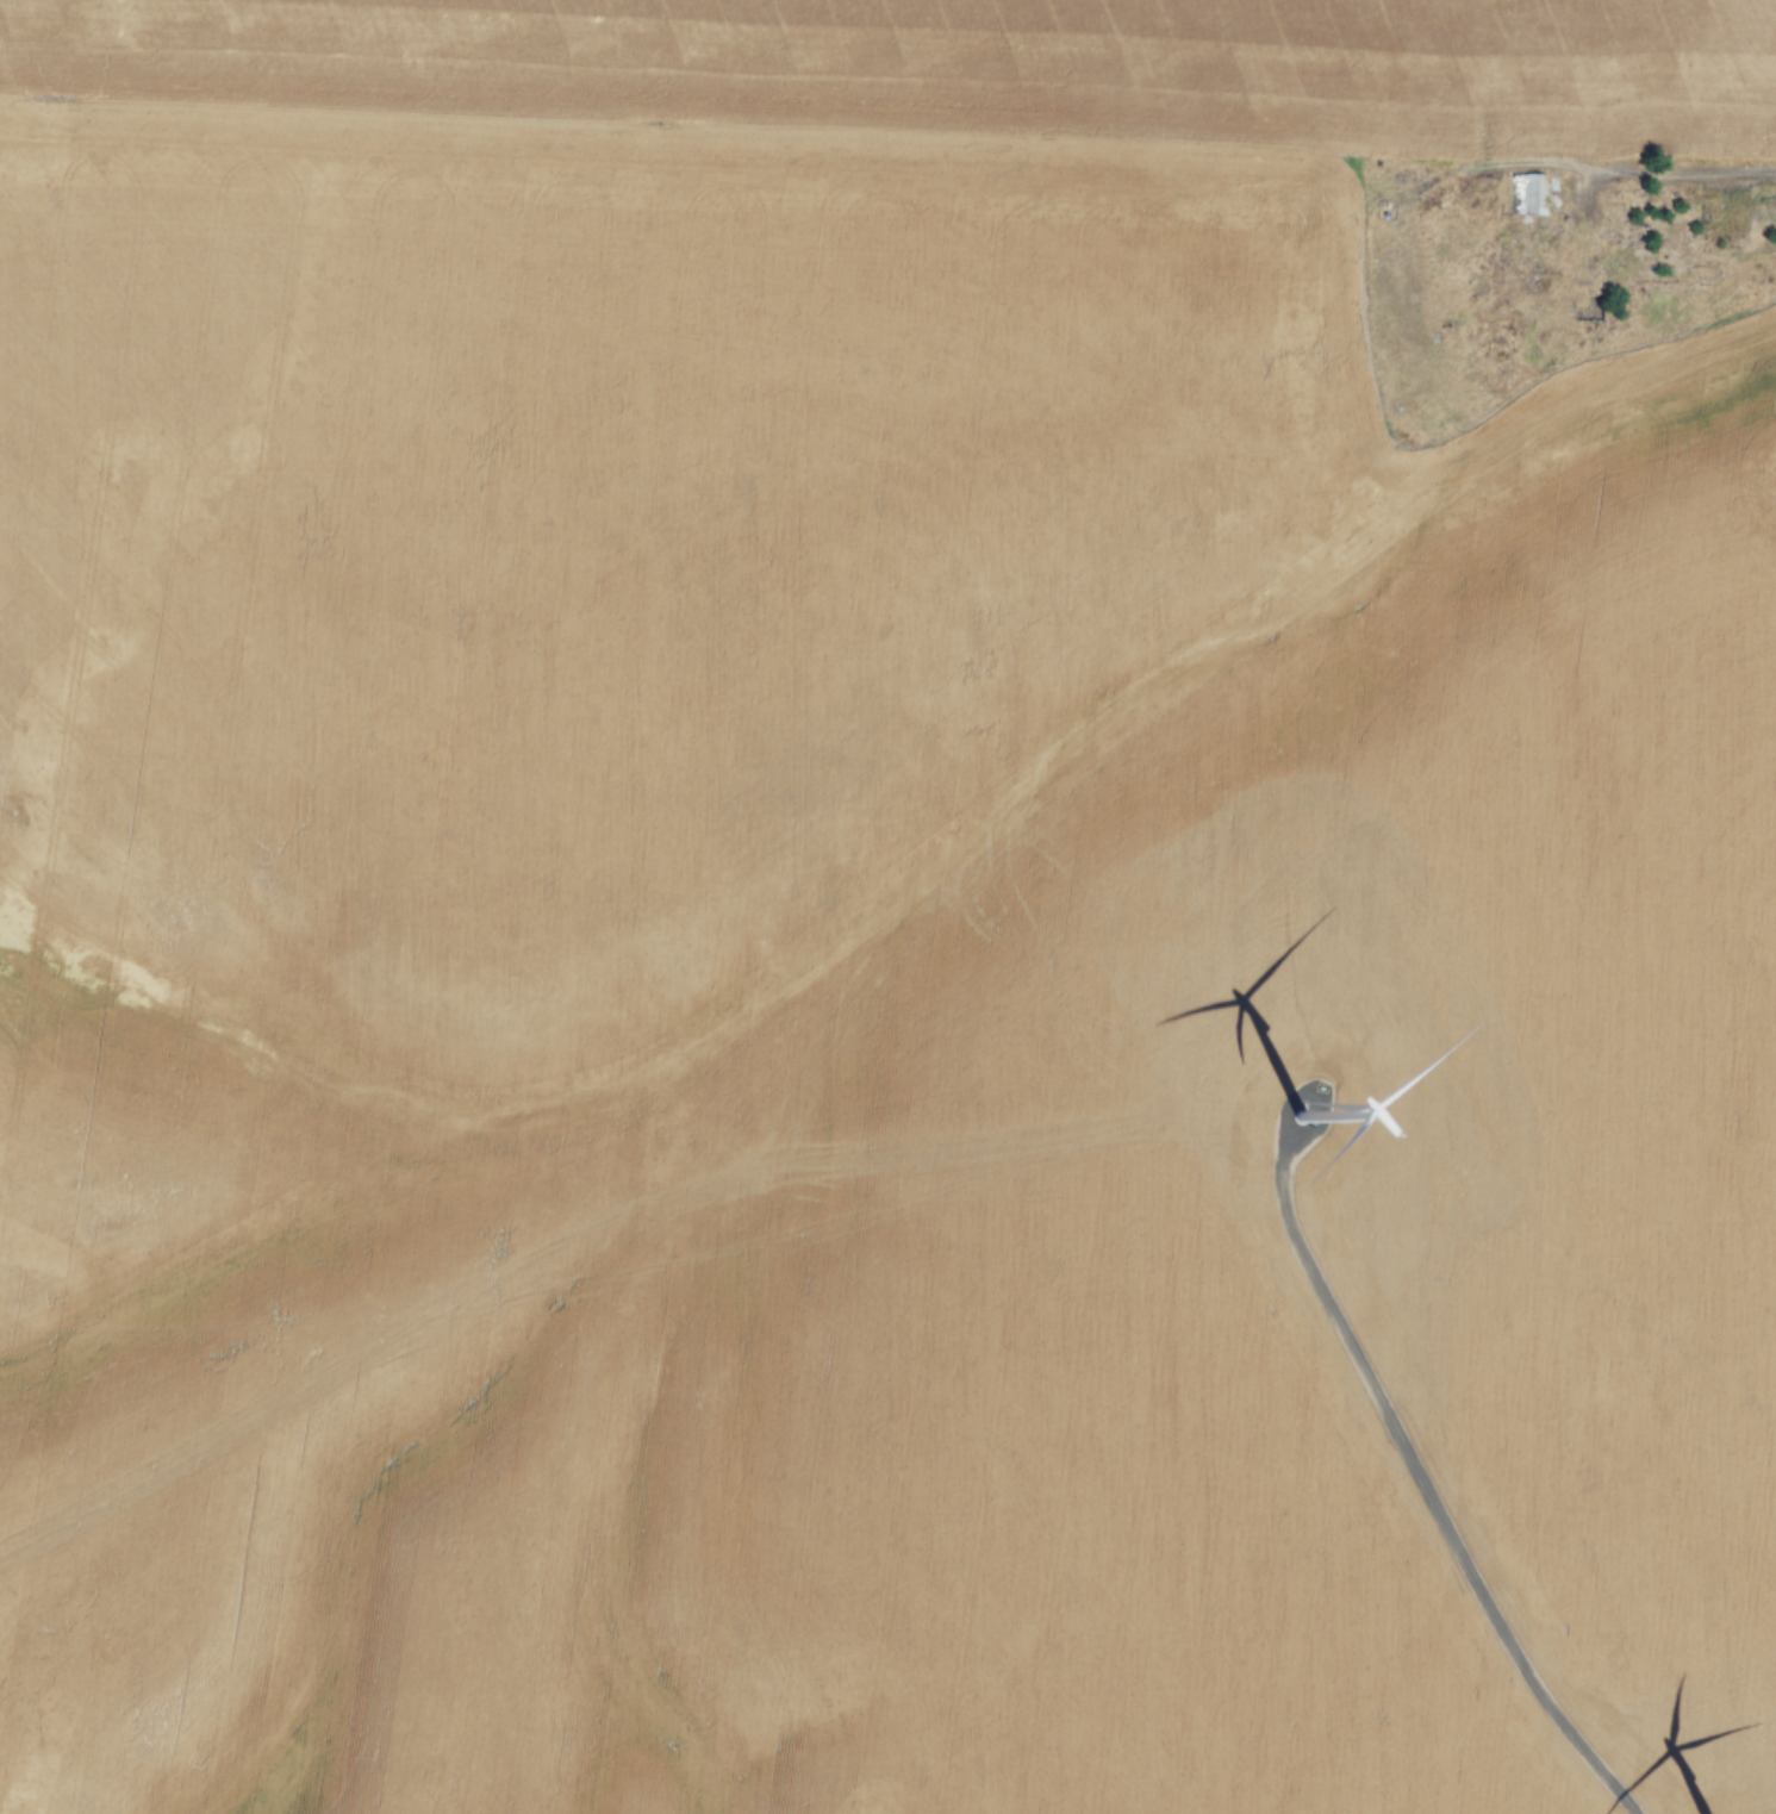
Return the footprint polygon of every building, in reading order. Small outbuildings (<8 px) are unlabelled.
[(1544,213),(1544,171),(1508,171),(1508,213),(1544,213)]
